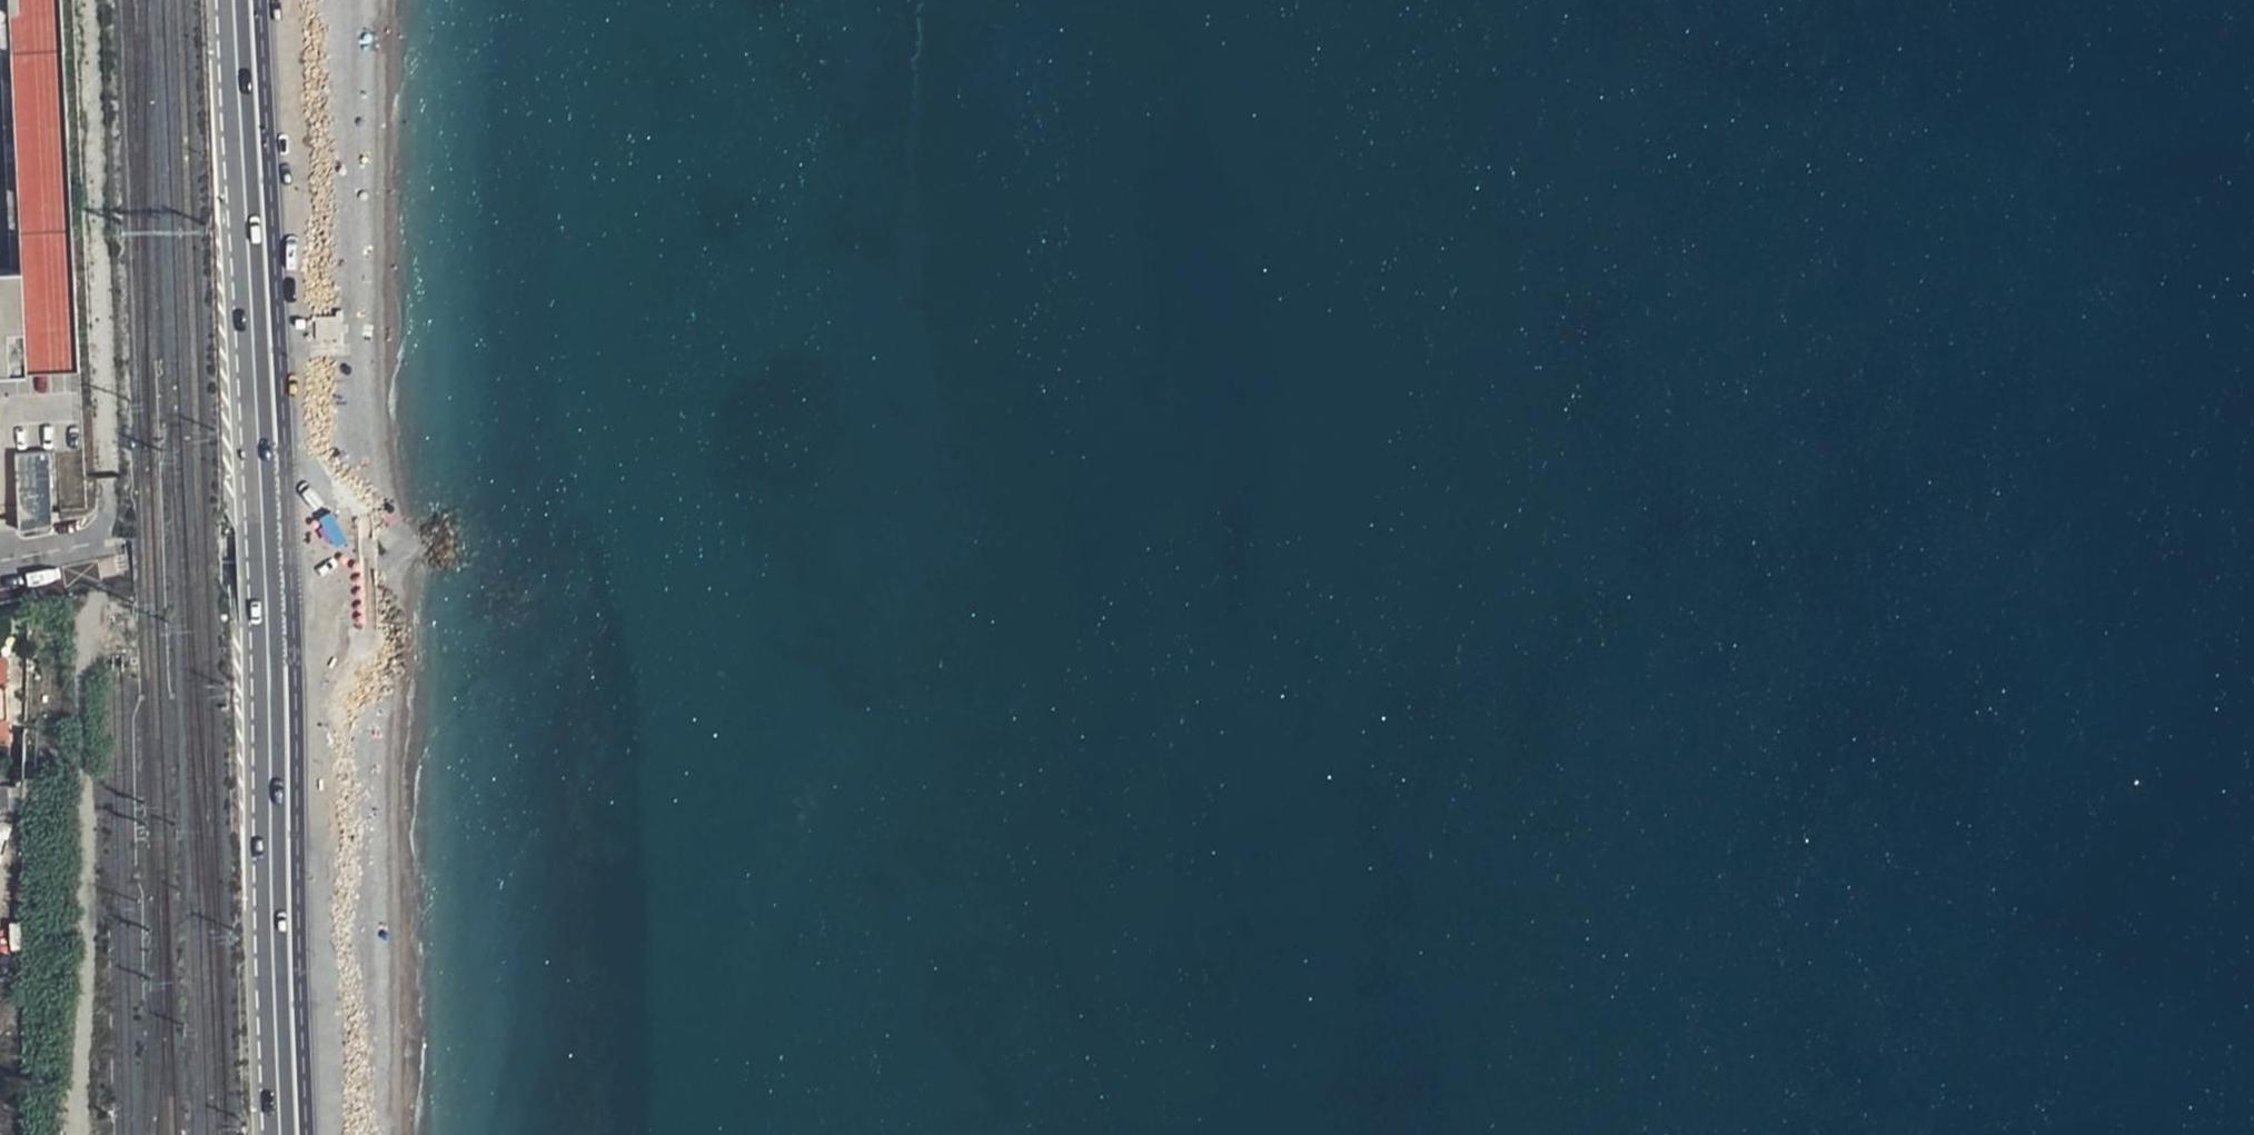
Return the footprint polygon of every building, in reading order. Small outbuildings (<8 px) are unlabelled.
[(0,265),(0,372),(83,368),(65,0),(0,0),(0,27),(13,264),(0,265)] [(48,448),(13,451),(15,506),(16,527),(52,524),(49,472),(48,448)] [(0,663),(0,739),(6,739),(7,721),(23,719),(21,662),(0,663)] [(8,790),(0,790),(0,813),(8,813),(23,813),(23,779),(15,779),(15,788),(8,790)]
